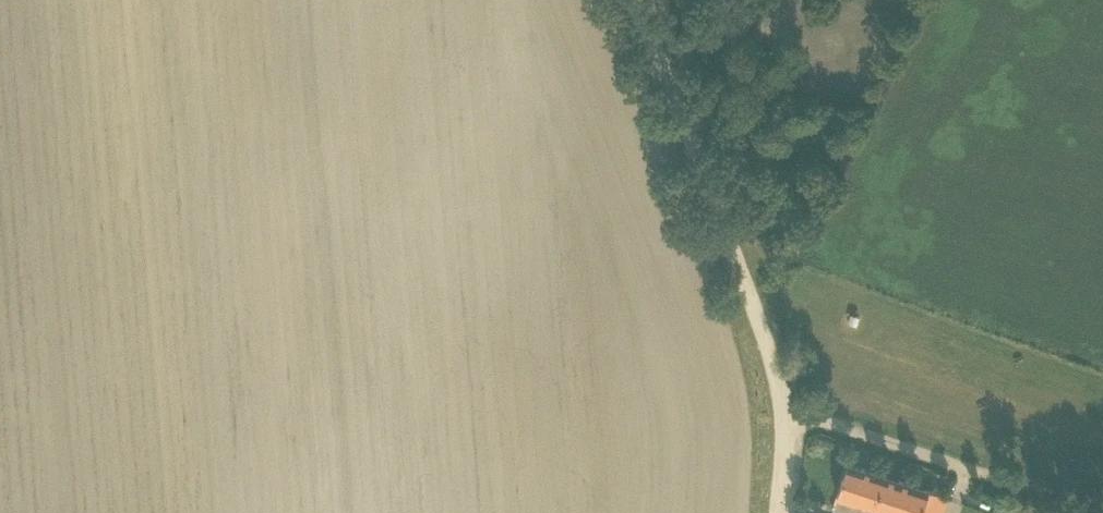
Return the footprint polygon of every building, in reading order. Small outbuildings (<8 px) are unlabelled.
[(928,489),(848,462),(836,495),(855,502),(889,512),(920,512),(928,489)] [(1008,505),(996,502),(992,512),(1005,512),(1008,505)]
